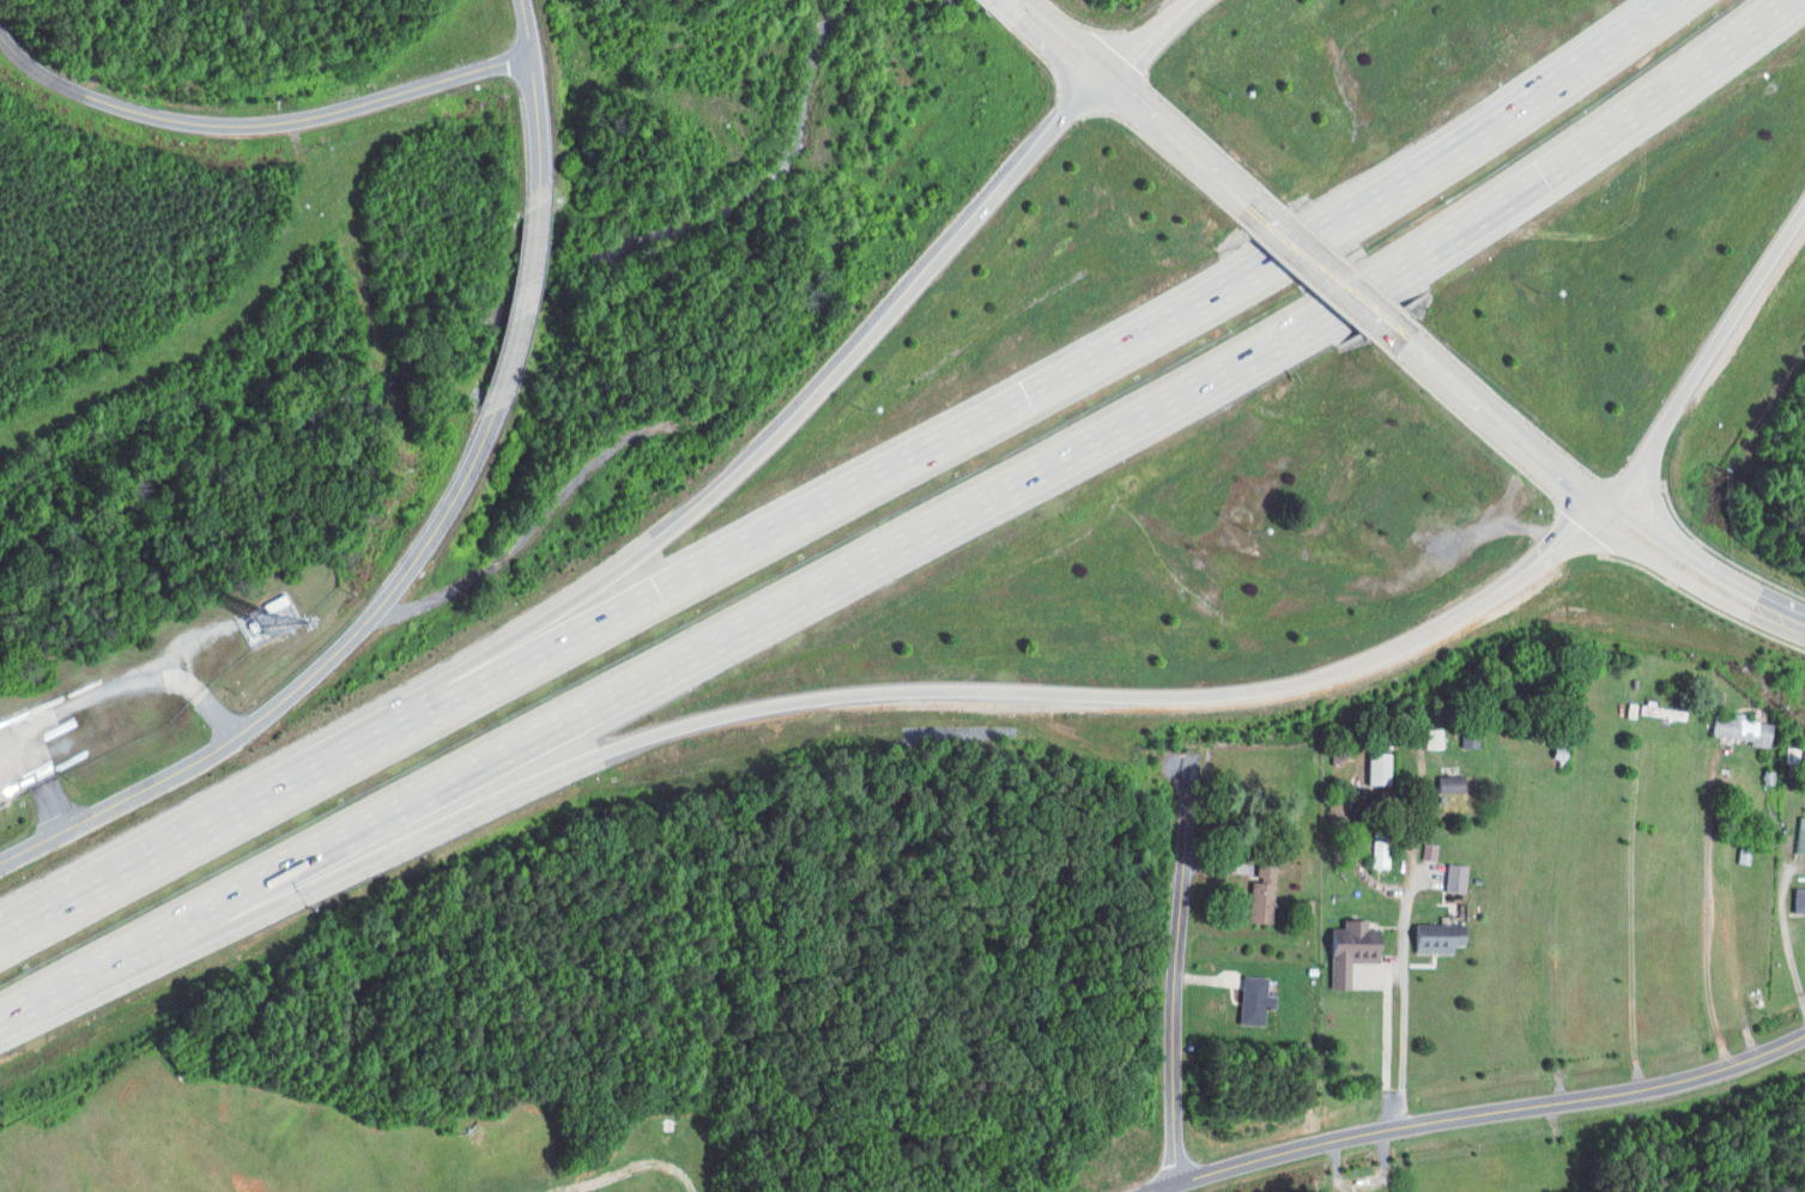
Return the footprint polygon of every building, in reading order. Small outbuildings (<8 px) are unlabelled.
[(1662,717),(1663,706),(1634,703),(1634,714),(1662,717)] [(1738,720),(1738,714),(1728,712),(1727,717),(1708,714),(1705,736),(1763,744),(1766,724),(1738,720)] [(1439,749),(1438,728),(1421,729),(1421,749),(1439,749)] [(1476,747),(1475,732),(1456,733),(1456,747),(1476,747)] [(1388,753),(1362,753),(1361,784),(1387,785),(1388,753)] [(1430,776),(1431,792),(1461,792),(1460,775),(1430,776)] [(1804,854),(1804,818),(1792,817),(1791,854),(1804,854)] [(1384,868),(1385,841),(1368,841),(1367,868),(1384,868)] [(1432,861),(1434,846),(1418,843),(1415,858),(1432,861)] [(1244,882),(1242,922),(1267,923),(1270,865),(1250,864),(1250,882),(1244,882)] [(1440,891),(1460,892),(1461,865),(1441,864),(1440,891)] [(1788,888),(1787,913),(1801,914),(1801,920),(1804,920),(1804,883),(1804,888),(1788,888)] [(1325,990),(1344,989),(1344,963),(1374,962),(1374,928),(1359,929),(1359,920),(1335,920),(1335,930),(1319,931),(1319,953),(1325,953),(1325,990)] [(1459,924),(1421,926),(1421,935),(1404,936),(1405,954),(1445,953),(1445,946),(1460,946),(1459,924)] [(1260,1026),(1260,1007),(1268,1007),(1269,996),(1260,995),(1261,977),(1235,976),(1233,1025),(1260,1026)]
